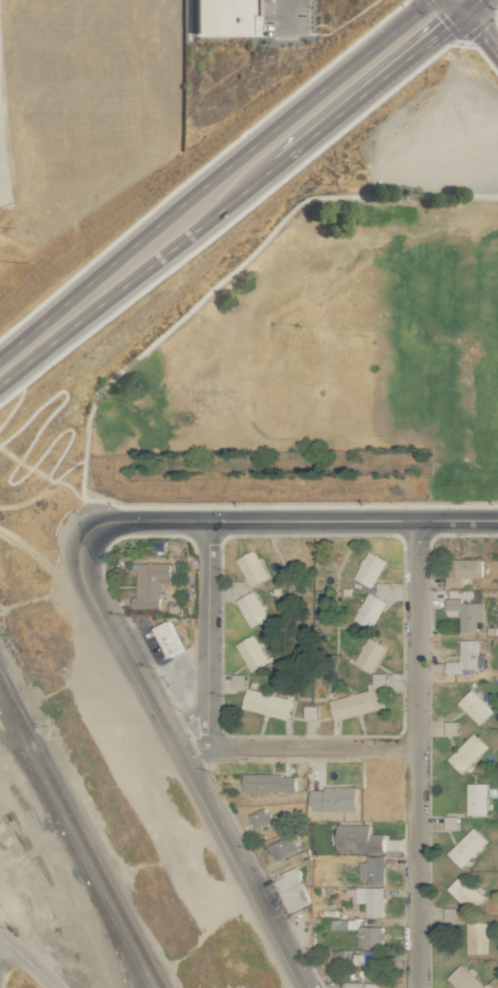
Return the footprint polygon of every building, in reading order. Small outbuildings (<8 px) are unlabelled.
[(245,34),(245,16),(250,16),(249,0),(191,0),(191,35),(245,34)] [(235,560),(251,587),(266,578),(251,551),(235,560)] [(369,551),(353,577),(368,586),(384,560),(369,551)] [(480,559),(445,559),(445,587),(459,587),(459,577),(480,577),(480,559)] [(130,609),(159,609),(158,584),(168,584),(168,563),(135,563),(135,597),(130,597),(130,609)] [(375,596),(388,596),(388,583),(375,582),(375,596)] [(234,601),(250,628),(265,619),(250,592),(234,601)] [(369,593),(353,620),(368,629),(384,603),(369,593)] [(482,603),(460,603),(460,598),(444,598),(444,615),(458,616),(458,631),(475,632),(476,622),(482,622),(482,603)] [(181,649),(168,620),(153,627),(167,656),(181,649)] [(235,646),(250,673),(266,663),(251,637),(235,646)] [(367,638),(353,665),(369,674),(383,647),(367,638)] [(444,674),(461,674),(461,668),(476,668),(476,639),(458,640),(458,661),(444,661),(444,674)] [(384,673),(372,673),(372,687),(384,687),(384,673)] [(244,674),(231,674),(231,690),(244,689),(244,674)] [(241,707),(285,720),(291,701),(247,688),(241,707)] [(334,720),(378,707),(373,689),(329,702),(334,720)] [(457,703),(479,725),(492,711),(470,690),(457,703)] [(302,717),(316,718),(316,705),(303,705),(302,717)] [(473,734),(447,760),(460,773),(486,747),(473,734)] [(242,774),(241,791),(294,792),(295,775),(242,774)] [(466,783),(466,814),(485,814),(484,783),(466,783)] [(308,787),(308,811),(354,812),(354,788),(308,787)] [(247,815),(254,830),(269,824),(272,831),(282,827),(276,813),(268,817),(264,807),(247,815)] [(336,826),(336,849),(352,849),(352,852),(381,853),(381,835),(367,835),(368,826),(336,826)] [(472,827),(446,853),(460,867),(486,841),(472,827)] [(300,849),(295,834),(267,844),(272,859),(300,849)] [(357,883),(383,883),(383,856),(365,856),(365,862),(358,862),(357,883)] [(294,867),(273,876),(289,911),(310,901),(294,867)] [(446,889),(468,911),(482,897),(460,875),(446,889)] [(365,917),(382,917),(382,888),(345,886),(345,895),(351,896),(351,902),(365,903),(365,917)] [(329,929),(349,930),(349,920),(330,919),(329,929)] [(466,923),(466,955),(485,954),(485,923),(466,923)] [(357,926),(356,945),(380,946),(380,940),(385,940),(385,933),(380,933),(380,927),(357,926)] [(363,979),(379,979),(380,950),(363,950),(363,954),(353,953),(352,964),(363,964),(363,979)] [(455,987),(483,987),(460,965),(446,979),(455,987)]
